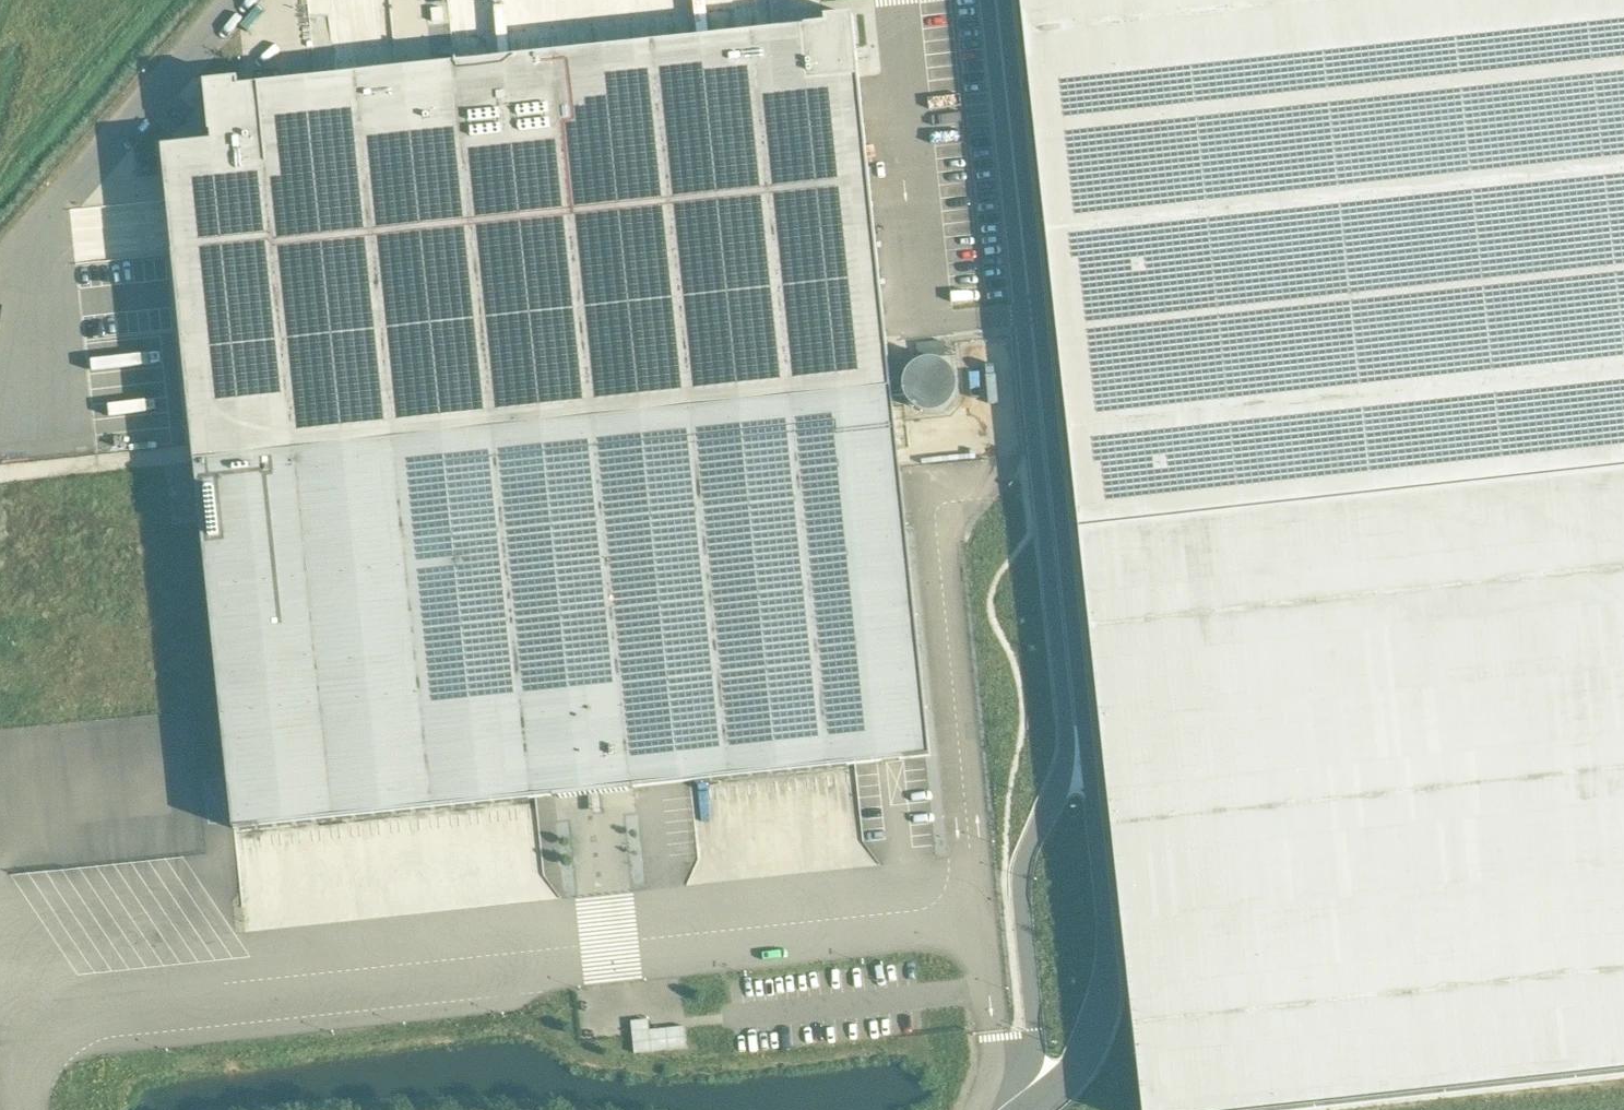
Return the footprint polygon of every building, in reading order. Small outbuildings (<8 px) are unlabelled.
[(1063,371),(1080,531),(1623,471),(1623,0),(1022,0),(1063,371)] [(212,141),(163,146),(194,444),(196,462),(892,389),(853,15),(826,18),(827,24),(240,86),(239,79),(206,83),(212,141)] [(954,400),(956,392),(957,384),(954,376),(949,369),(942,365),(934,362),(926,363),(918,365),(912,371),(907,378),(905,386),(906,395),(910,403),(916,409),(924,413),(933,413),(941,411),(949,407),(954,400)] [(892,389),(196,462),(202,522),(228,763),(235,829),(930,755),(892,389)] [(1080,531),(1144,1109),(1297,1109),(1623,1074),(1623,471),(1080,531)] [(685,1026),(633,1032),(635,1053),(687,1048),(685,1026)]
